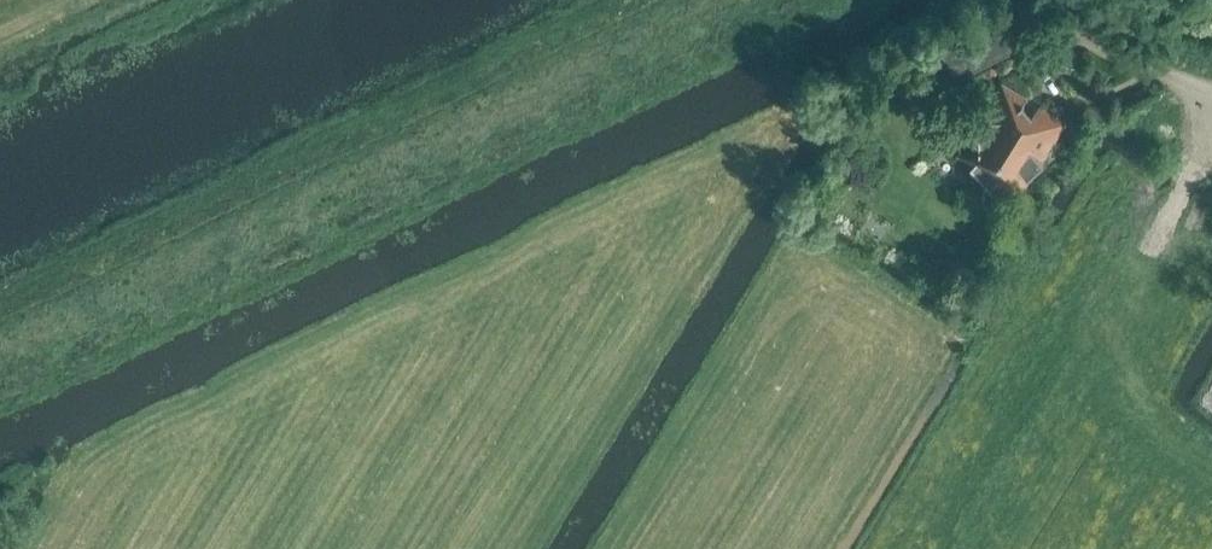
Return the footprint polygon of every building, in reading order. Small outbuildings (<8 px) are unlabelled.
[(1042,158),(1064,122),(1002,83),(982,115),(979,116),(980,150),(988,150),(971,164),(994,191),(995,190),(1001,181),(1021,192),(1030,177),(1027,174),(1043,160),(1042,158)]
